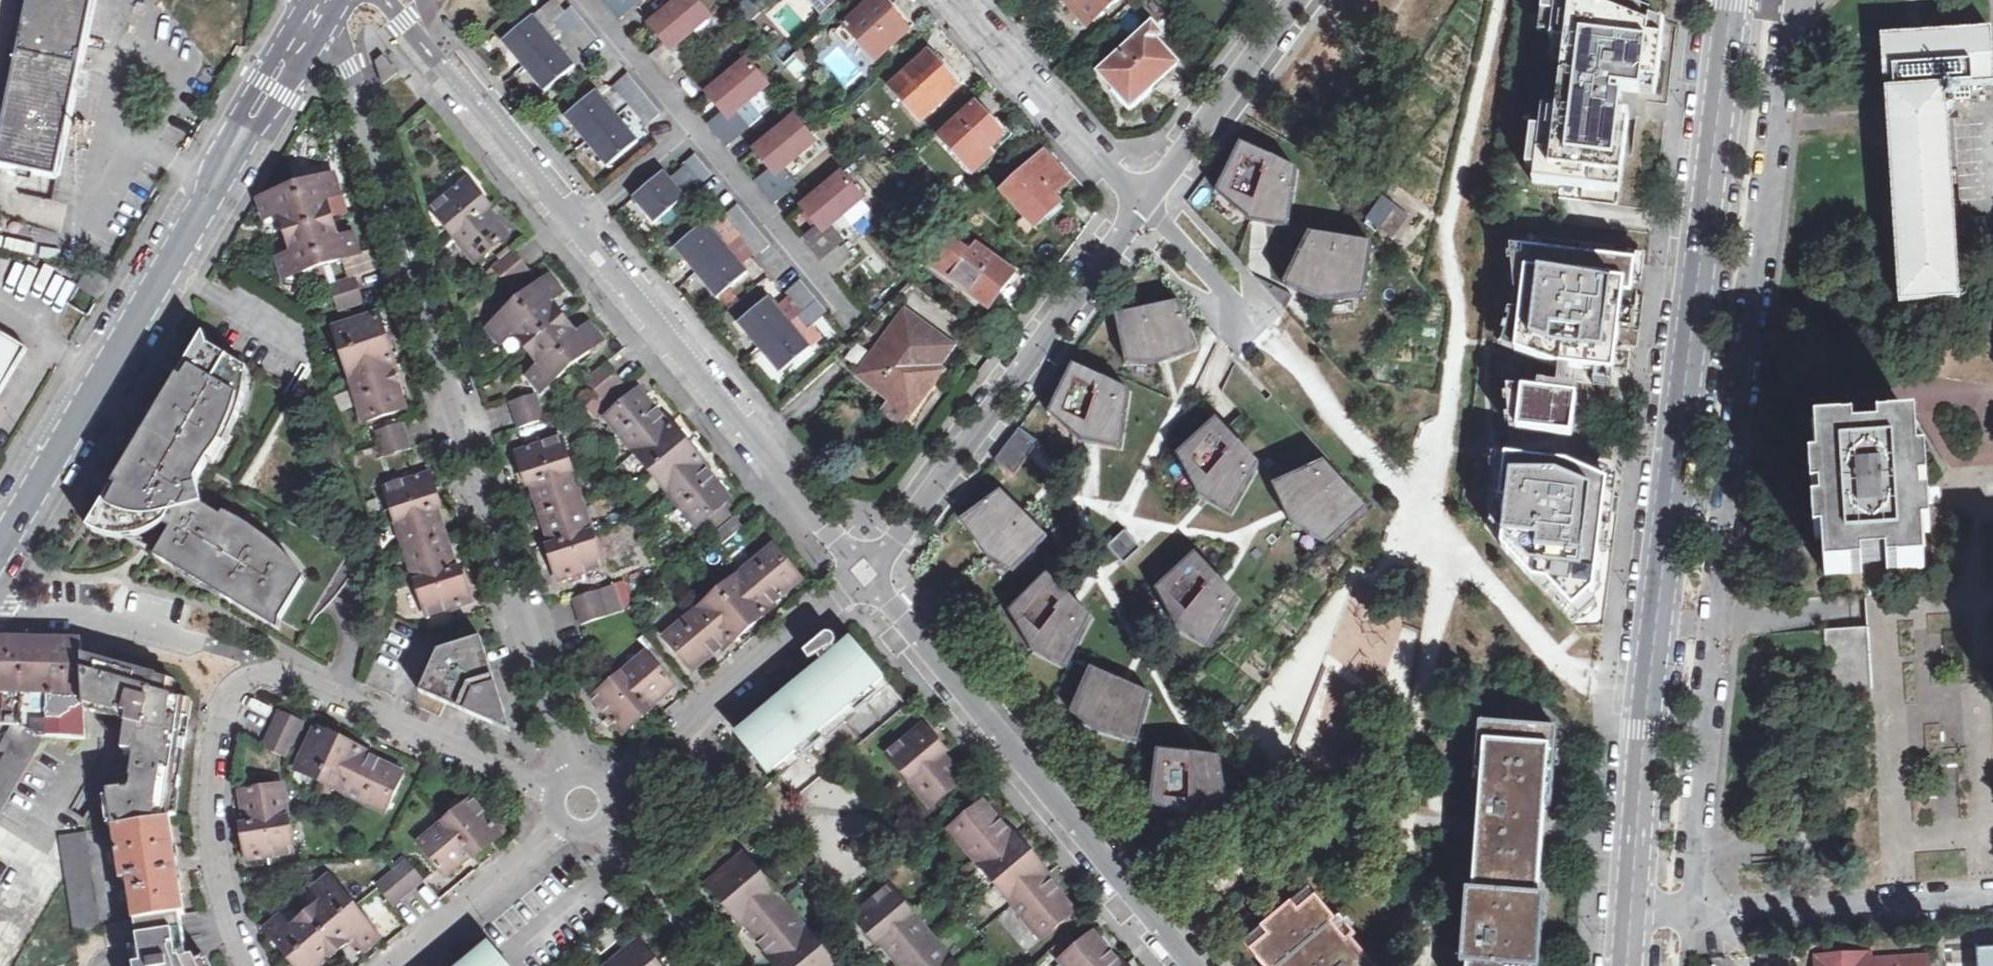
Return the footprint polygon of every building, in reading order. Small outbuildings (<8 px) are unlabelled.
[(60,179),(97,0),(32,0),(0,155),(0,166),(60,179)] [(651,25),(666,44),(686,27),(691,33),(712,17),(698,0),(682,0),(651,25)] [(822,11),(834,0),(812,0),(822,11)] [(845,26),(875,61),(907,33),(887,10),(878,0),(876,0),(845,26)] [(1069,6),(1075,0),(1095,21),(1117,0),(1063,0),(1069,6)] [(1612,0),(1545,0),(1538,36),(1552,37),(1551,41),(1554,41),(1551,61),(1563,61),(1557,112),(1546,110),(1543,131),(1531,130),(1526,168),(1536,169),(1535,182),(1602,191),(1621,193),(1630,116),(1637,117),(1641,89),(1656,92),(1663,22),(1612,0)] [(896,3),(887,10),(907,33),(915,25),(896,3)] [(588,49),(600,39),(572,7),(553,24),(563,36),(571,29),(588,49)] [(534,16),(503,42),(545,92),(576,66),(534,16)] [(1144,30),(1100,73),(1099,74),(1114,89),(1111,91),(1130,110),(1177,64),(1144,30)] [(1881,37),(1886,113),(1888,113),(1899,304),(1959,300),(1955,238),(1948,128),(1946,88),(1992,85),(1992,53),(1992,30),(1881,37)] [(655,63),(669,79),(693,58),(679,42),(655,63)] [(929,56),(893,87),(920,118),(956,87),(940,68),(929,56)] [(377,62),(384,84),(398,73),(385,57),(377,62)] [(748,61),(707,94),(722,112),(743,96),(748,102),(768,86),(748,61)] [(947,62),(940,68),(956,87),(963,81),(947,62)] [(616,84),(651,124),(662,114),(628,74),(616,84)] [(597,92),(566,118),(608,168),(639,143),(597,92)] [(976,107),(943,137),(972,170),(991,153),(987,149),(1002,136),(989,122),(976,107)] [(712,130),(726,147),(750,129),(736,111),(712,130)] [(987,149),(991,153),(995,157),(1017,138),(997,116),(989,122),(1002,136),(987,149)] [(795,117),(754,150),(770,169),(790,153),(795,159),(815,142),(795,117)] [(1003,191),(1029,220),(1034,215),(1041,223),(1056,209),(1050,202),(1071,183),(1045,154),(1003,191)] [(684,165),(685,167),(696,179),(701,186),(713,176),(695,155),(684,165)] [(1290,233),(1302,172),(1231,158),(1219,220),(1290,233)] [(634,199),(655,224),(684,199),(680,193),(696,179),(685,167),(669,181),(663,174),(634,199)] [(634,199),(663,174),(659,169),(630,195),(634,199)] [(843,175),(801,207),(817,226),(838,210),(842,216),(863,200),(843,175)] [(340,194),(334,176),(259,201),(265,219),(281,214),(294,254),(279,259),(285,277),(359,253),(353,235),(338,240),(324,199),(340,194)] [(433,210),(476,262),(509,235),(488,211),(491,208),(468,181),(433,210)] [(1366,222),(1392,241),(1408,217),(1382,199),(1366,222)] [(707,224),(675,249),(717,299),(748,274),(707,224)] [(807,244),(833,276),(848,264),(836,249),(845,242),(831,225),(807,244)] [(930,264),(991,309),(1016,275),(977,247),(971,255),(948,239),(930,264)] [(1362,313),(1372,254),(1303,242),(1293,302),(1362,313)] [(1619,341),(1637,347),(1647,265),(1518,250),(1506,352),(1516,353),(1555,367),(1613,373),(1619,341)] [(493,268),(511,289),(531,272),(514,251),(493,268)] [(340,312),(365,304),(356,277),(331,285),(340,312)] [(530,376),(542,391),(603,340),(590,325),(577,335),(550,302),(562,292),(551,278),(490,329),(502,343),(515,332),(543,366),(530,376)] [(807,330),(827,313),(801,281),(789,291),(805,311),(797,318),(807,330)] [(974,330),(911,283),(831,357),(891,398),(881,410),(911,432),(952,376),(944,371),(974,330)] [(769,299),(738,324),(780,374),(810,350),(769,299)] [(1180,302),(1116,316),(1126,364),(1158,365),(1164,362),(1197,349),(1180,302)] [(379,315),(335,329),(366,422),(406,409),(394,373),(398,372),(379,315)] [(28,350),(0,333),(0,397),(28,350)] [(282,622),(288,621),(318,574),(236,509),(232,515),(217,504),(214,487),(212,478),(248,427),(264,365),(207,338),(94,528),(127,537),(159,529),(175,523),(177,524),(179,526),(164,551),(282,622)] [(587,381),(604,401),(625,384),(608,364),(587,381)] [(1073,365),(1050,413),(1082,442),(1094,444),(1122,448),(1131,393),(1073,365)] [(1578,454),(1581,407),(1569,406),(1571,385),(1565,385),(1563,399),(1511,395),(1507,448),(1578,454)] [(640,391),(606,418),(698,527),(704,522),(723,544),(744,527),(725,504),(731,500),(707,471),(710,469),(666,416),(663,419),(640,391)] [(511,403),(519,428),(545,419),(537,394),(511,403)] [(1232,513),(1260,465),(1216,418),(1175,454),(1198,493),(1206,498),(1232,513)] [(386,457),(412,449),(404,423),(378,431),(386,457)] [(1928,490),(1929,490),(1927,459),(1926,459),(1918,460),(1916,424),(1878,427),(1879,434),(1854,436),(1853,428),(1816,431),(1819,466),(1811,467),(1813,497),(1820,497),(1821,510),(1813,510),(1815,540),(1823,540),(1826,576),(1863,573),(1862,565),(1887,564),(1888,572),(1925,569),(1923,534),(1931,533),(1929,502),(1920,503),(1919,490),(1928,490)] [(993,461),(1013,477),(1039,442),(1019,427),(993,461)] [(604,566),(561,439),(518,453),(528,486),(533,484),(553,545),(548,547),(560,581),(604,566)] [(1583,637),(1602,635),(1620,490),(1560,462),(1493,456),(1484,525),(1583,637)] [(1325,462),(1275,488),(1286,513),(1289,520),(1326,546),(1367,509),(1325,462)] [(441,507),(431,474),(386,489),(427,616),(472,601),(461,568),(457,570),(437,509),(441,507)] [(1002,491),(961,520),(984,557),(1015,565),(1048,538),(1021,510),(1002,491)] [(1107,548),(1123,565),(1142,548),(1125,529),(1107,548)] [(665,637),(693,671),(722,647),(723,649),(776,606),(774,603),(802,580),(775,548),(665,637)] [(1198,552),(1156,591),(1176,628),(1211,649),(1239,599),(1224,581),(1198,552)] [(1067,668),(1090,618),(1048,575),(1009,611),(1031,649),(1067,668)] [(574,599),(582,625),(608,616),(599,591),(574,599)] [(1831,692),(1872,690),(1868,627),(1827,629),(1831,692)] [(770,709),(742,731),(774,769),(884,678),(852,640),(838,652),(834,647),(835,647),(836,645),(836,642),(836,639),(834,637),(832,636),(829,635),(826,636),(824,638),(805,653),(810,661),(819,659),(824,664),(781,699),(780,697),(769,707),(770,709)] [(438,661),(439,663),(437,668),(432,666),(421,693),(512,733),(482,638),(454,647),(456,651),(451,653),(449,651),(446,650),(443,651),(440,653),(438,655),(437,658),(438,661)] [(82,641),(0,639),(0,691),(27,691),(24,726),(45,738),(87,739),(85,704),(83,657),(82,641)] [(674,686),(646,654),(595,699),(625,733),(652,710),(649,707),(674,686)] [(112,790),(116,825),(174,817),(186,731),(190,699),(178,697),(179,678),(107,657),(83,657),(85,704),(109,710),(132,717),(126,749),(139,751),(133,787),(112,790)] [(1095,731),(1139,740),(1149,694),(1123,683),(1090,670),(1070,712),(1095,731)] [(288,759),(305,723),(281,711),(263,747),(288,759)] [(1478,725),(1473,785),(1480,785),(1467,965),(1533,965),(1542,842),(1533,841),(1535,806),(1551,807),(1557,730),(1478,725)] [(45,738),(24,726),(0,766),(0,814),(45,738)] [(317,728),(297,770),(385,812),(404,774),(370,758),(372,755),(317,728)] [(889,755),(932,807),(964,780),(944,756),(947,753),(933,736),(925,743),(916,732),(889,755)] [(1200,756),(1157,750),(1150,804),(1193,820),(1230,813),(1218,758),(1200,756)] [(246,820),(288,814),(284,786),(242,792),(246,820)] [(473,800),(445,822),(472,855),(474,858),(501,836),(473,800)] [(984,803),(951,830),(1042,939),(1075,912),(1051,883),(1054,881),(1010,828),(1007,831),(984,803)] [(288,814),(246,820),(247,826),(243,826),(248,860),(294,853),(288,814)] [(174,817),(116,825),(123,870),(124,878),(135,876),(141,921),(190,915),(181,861),(174,817)] [(445,822),(420,843),(447,876),(472,855),(445,822)] [(105,926),(91,829),(63,833),(77,930),(105,926)] [(709,884),(743,926),(746,924),(768,951),(766,953),(776,965),(837,965),(745,855),(709,884)] [(377,885),(394,906),(425,881),(408,860),(377,885)] [(268,930),(298,965),(322,965),(355,938),(365,950),(380,938),(330,878),(316,890),(326,902),(309,916),(292,930),(282,918),(268,930)] [(855,917),(877,944),(881,941),(901,965),(956,965),(891,887),(855,917)] [(1251,951),(1264,965),(1361,965),(1369,958),(1350,936),(1346,940),(1332,923),(1336,920),(1316,896),(1298,910),(1291,901),(1261,927),(1268,936),(1251,951)] [(1017,942),(1030,930),(1013,911),(1000,922),(1017,942)] [(195,958),(194,947),(191,926),(191,924),(190,915),(141,921),(143,942),(133,943),(135,953),(136,962),(136,965),(200,965),(195,958)] [(592,942),(603,955),(624,938),(613,924),(592,942)] [(1061,961),(1065,965),(1125,965),(1120,960),(1117,962),(1093,935),(1061,961)] [(494,942),(466,965),(514,965),(494,942)] [(610,965),(660,965),(640,942),(610,965)] [(1818,965),(1925,965),(1924,960),(1866,964),(1866,957),(1818,960),(1818,965)]
